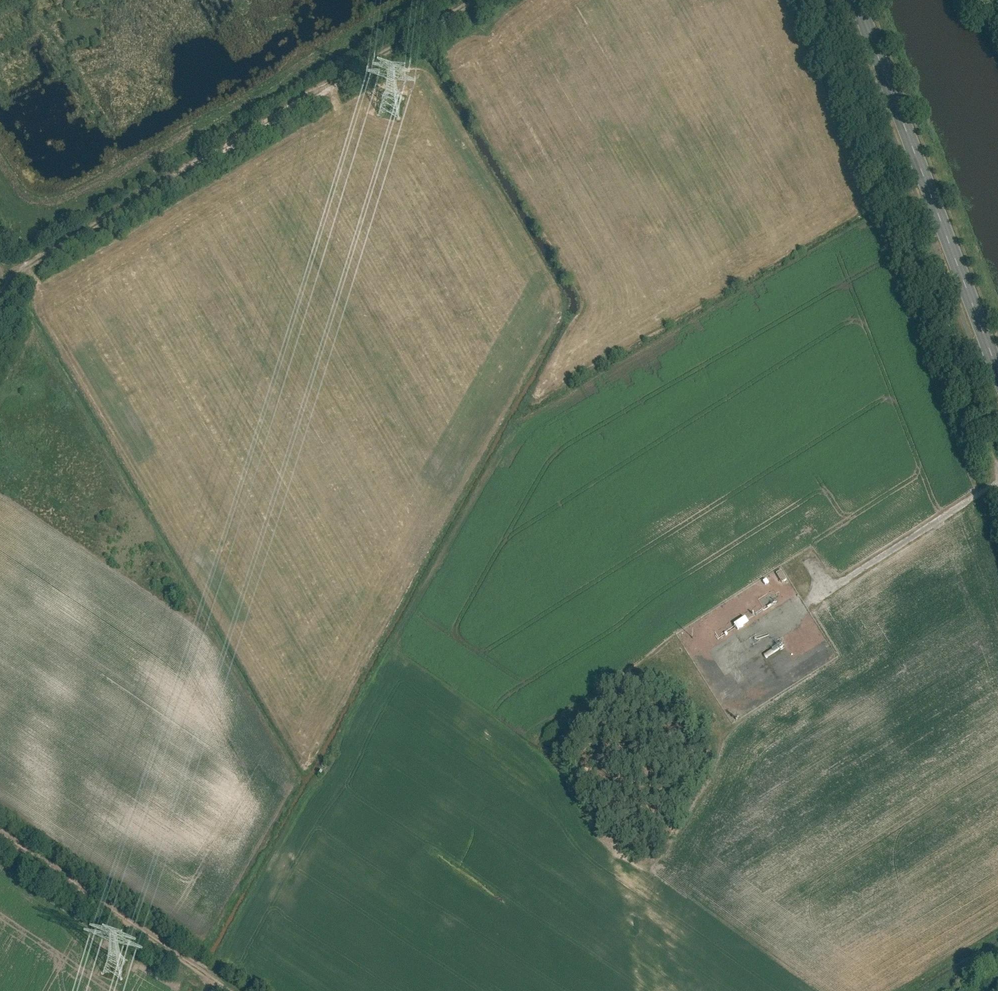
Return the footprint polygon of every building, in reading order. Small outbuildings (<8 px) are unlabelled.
[(739,628),(751,622),(747,616),(735,622),(739,628)]
